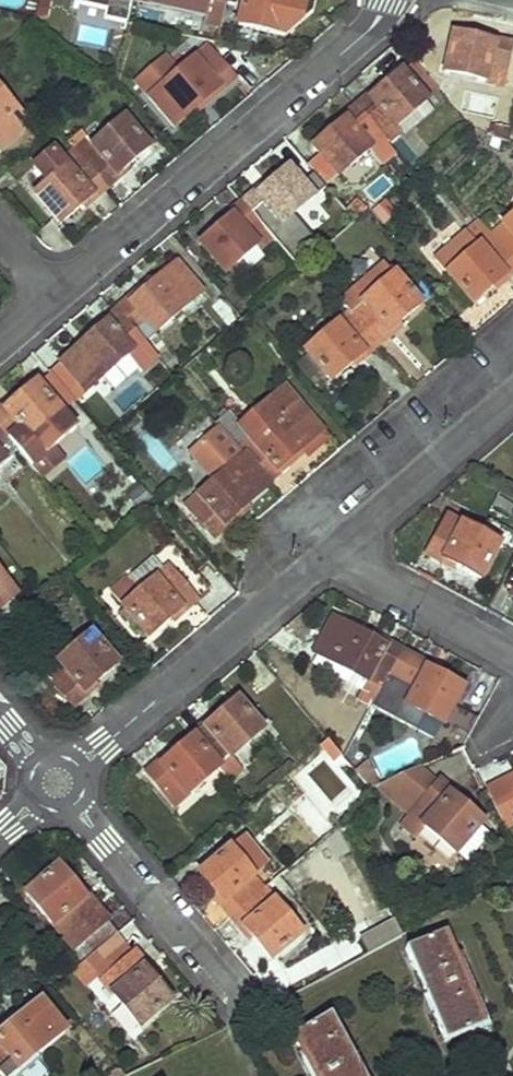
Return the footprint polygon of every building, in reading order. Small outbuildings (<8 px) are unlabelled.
[(207,0),(139,0),(204,15),(207,0)] [(301,0),(243,0),(238,23),(276,32),(280,19),(296,22),(301,0)] [(499,85),(507,42),(489,37),(488,43),(450,34),(442,72),(499,85)] [(206,102),(232,80),(206,49),(151,97),(173,124),(203,100),(206,102)] [(398,129),(427,104),(403,74),(374,98),(371,95),(356,107),(390,147),(403,136),(398,129)] [(30,123),(0,88),(0,148),(30,123)] [(375,159),(390,147),(356,107),(340,120),(343,125),(315,148),(340,179),(370,154),(375,159)] [(119,172),(146,148),(123,121),(93,146),(87,140),(75,151),(107,189),(122,176),(119,172)] [(490,136),(506,144),(509,129),(493,126),(490,136)] [(93,201),(107,189),(75,151),(74,150),(63,159),(56,150),(37,166),(51,182),(38,193),(62,222),(89,197),(93,201)] [(286,224),(314,200),(290,170),(262,194),(258,190),(242,203),(275,242),(277,245),(292,232),(286,224)] [(261,254),(275,242),(242,203),(227,216),(230,221),(202,245),(226,275),(256,250),(261,254)] [(491,235),(512,261),(512,217),(491,235)] [(481,224),(469,235),(467,231),(436,257),(472,302),(500,279),(504,282),(512,274),(512,261),(491,235),(490,236),(481,224)] [(146,344),(202,295),(177,265),(147,290),(144,286),(117,309),(146,344)] [(380,289),(395,277),(385,265),(370,276),(380,289)] [(391,327),(417,304),(395,277),(380,289),(352,313),(379,345),(394,332),(391,327)] [(142,366),(156,357),(146,344),(117,309),(89,333),(92,338),(63,362),(88,393),(133,355),(142,366)] [(364,358),(379,345),(352,313),(308,349),(330,378),(359,354),(364,358)] [(78,432),(36,383),(1,412),(0,411),(0,437),(16,456),(41,484),(65,463),(55,452),(78,432)] [(279,416),(298,401),(285,386),(267,401),(279,416)] [(324,437),(327,435),(298,401),(279,416),(267,401),(238,425),(228,413),(215,424),(218,427),(242,455),(245,453),(272,484),(304,458),(307,462),(330,443),(324,437)] [(274,487),(272,484),(245,453),(242,455),(218,427),(185,454),(210,484),(183,506),(213,543),(241,520),(238,517),(274,487)] [(16,456),(0,437),(0,470),(16,456)] [(512,534),(512,533),(489,520),(481,535),(447,517),(428,553),(444,563),(446,559),(480,576),(498,544),(506,549),(512,534)] [(194,602),(166,568),(138,592),(125,576),(109,590),(122,605),(147,636),(176,612),(179,615),(194,602)] [(14,593),(0,575),(0,604),(14,593)] [(379,691),(400,652),(369,636),(367,639),(334,621),(317,651),(362,676),(353,695),(371,707),(379,691)] [(86,688),(113,665),(89,635),(46,672),(74,705),(90,692),(86,688)] [(442,725),(460,690),(427,672),(429,668),(400,652),(379,691),(442,725)] [(219,768),(263,730),(240,702),(211,725),(208,723),(192,735),(196,739),(219,768)] [(176,805),(219,768),(196,739),(167,762),(164,760),(148,773),(176,805)] [(365,765),(353,775),(364,790),(372,783),(365,765)] [(485,790),(499,818),(512,811),(512,776),(485,790)] [(450,855),(477,824),(449,799),(451,795),(438,784),(406,822),(419,834),(423,829),(450,855)] [(231,918),(266,889),(251,870),(261,860),(245,840),(202,875),(223,901),(220,905),(231,918)] [(266,889),(277,880),(261,860),(251,870),(266,889)] [(118,934),(119,933),(87,895),(83,896),(59,867),(28,893),(84,962),(118,934)] [(303,933),(314,924),(277,880),(266,889),(303,933)] [(272,959),(303,933),(266,889),(231,918),(243,933),(247,930),(272,959)] [(118,934),(84,962),(74,970),(88,987),(99,977),(104,982),(136,955),(118,934)] [(443,1039),(481,1024),(444,934),(406,949),(443,1039)] [(141,1026),(169,1002),(146,973),(148,969),(136,955),(104,982),(141,1026)] [(42,1002),(12,1025),(9,1022),(0,1030),(0,1069),(6,1075),(11,1075),(21,1067),(65,1030),(42,1002)] [(328,1016),(293,1035),(316,1075),(361,1075),(328,1016)]
